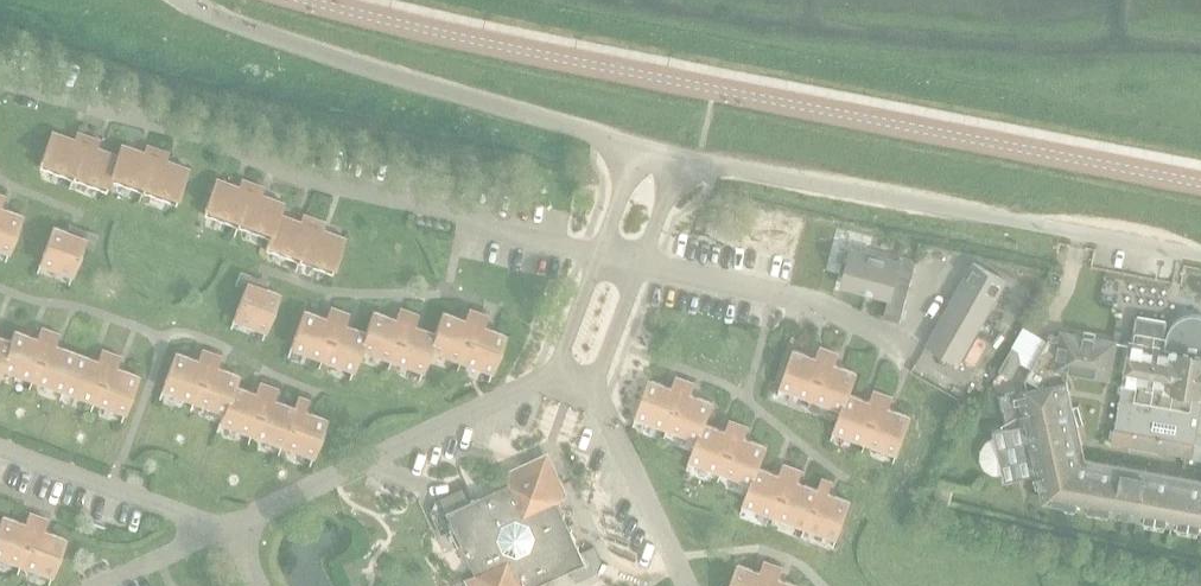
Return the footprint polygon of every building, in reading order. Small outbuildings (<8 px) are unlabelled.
[(71,178),(87,135),(76,131),(73,138),(50,130),(37,166),(71,178)] [(117,154),(116,153),(95,146),(97,139),(87,135),(71,178),(104,190),(108,179),(117,154)] [(140,191),(156,147),(145,144),(143,151),(120,142),(116,153),(117,154),(108,179),(140,191)] [(156,147),(140,191),(174,203),(187,167),(164,158),(167,151),(156,147)] [(236,225),(251,182),(240,178),(238,185),(215,177),(202,213),(236,225)] [(277,212),(278,212),(282,201),(259,193),(262,186),(251,182),(236,225),(267,237),(268,237),(277,212)] [(7,251),(21,214),(0,206),(0,248),(7,251)] [(299,220),(278,212),(277,212),(268,237),(267,237),(263,248),(296,260),(312,217),(302,213),(299,220)] [(312,217),(296,260),(330,272),(343,236),(321,228),(323,221),(312,217)] [(86,230),(84,237),(52,225),(38,262),(71,274),(82,244),(91,247),(96,234),(86,230)] [(898,256),(897,261),(850,249),(841,284),(887,296),(882,316),(899,321),(915,260),(898,256)] [(925,343),(958,362),(1005,280),(972,261),(925,343)] [(232,318),(264,329),(278,292),(246,281),(249,274),(239,270),(234,284),(243,287),(232,318)] [(321,357),(338,309),(329,306),(325,317),(303,309),(289,346),(321,357)] [(390,358),(408,310),(399,307),(395,318),(372,310),(364,331),(365,331),(359,347),(360,347),(390,358)] [(459,359),(477,311),(468,308),(464,319),(441,311),(433,332),(434,332),(428,348),(429,348),(459,359)] [(365,331),(364,331),(343,323),(347,312),(338,309),(321,357),(352,369),(360,347),(359,347),(365,331)] [(434,332),(433,332),(412,324),(416,313),(408,310),(390,358),(421,370),(429,348),(428,348),(434,332)] [(477,311),(459,359),(491,371),(504,334),(481,325),(486,314),(477,311)] [(1112,435),(1200,451),(1200,316),(1197,315),(1195,314),(1191,314),(1185,315),(1182,316),(1179,318),(1176,320),(1173,322),(1170,325),(1168,329),(1166,333),(1165,337),(1163,336),(1166,321),(1135,315),(1131,339),(1132,339),(1131,341),(1129,341),(1112,435)] [(31,378),(49,329),(40,326),(36,337),(13,329),(9,340),(10,340),(0,367),(1,367),(31,378)] [(979,459),(984,468),(992,472),(1002,473),(1004,480),(1034,473),(1041,502),(1200,531),(1200,478),(1085,457),(1065,380),(1067,371),(1108,379),(1115,338),(1059,328),(1058,339),(1047,337),(1024,378),(1026,387),(999,394),(1008,426),(992,430),(994,437),(985,441),(980,449),(979,459)] [(62,389),(75,352),(53,344),(57,333),(49,329),(31,378),(62,389)] [(9,340),(0,337),(0,370),(1,367),(0,367),(10,340),(9,340)] [(810,397),(828,349),(819,346),(815,357),(792,349),(779,386),(810,397)] [(998,369),(1010,376),(1019,361),(1016,349),(1011,346),(998,369)] [(192,400),(210,351),(201,348),(197,359),(174,351),(161,388),(192,400)] [(92,400),(110,352),(101,349),(97,360),(75,352),(62,389),(92,400)] [(847,393),(848,393),(855,372),(833,363),(837,352),(828,349),(810,397),(840,408),(841,408),(847,393)] [(233,384),(237,374),(214,366),(218,354),(210,351),(192,400),(222,411),(223,411),(233,384)] [(110,352),(92,400),(124,411),(137,374),(114,366),(119,355),(110,352)] [(666,427),(684,379),(675,376),(671,387),(648,379),(635,416),(666,427)] [(703,422),(703,423),(711,401),(688,393),(692,382),(684,379),(666,427),(696,438),(697,438),(703,422)] [(250,433),(267,384),(259,381),(255,392),(233,384),(223,411),(222,411),(218,421),(250,433)] [(280,444),(298,395),(297,395),(293,406),(272,399),(276,387),(267,384),(250,433),(280,444)] [(864,441),(882,393),(873,390),(869,401),(848,393),(847,393),(841,408),(840,408),(833,429),(864,441)] [(882,393),(864,441),(896,452),(909,415),(886,407),(890,396),(882,393)] [(298,395),(280,444),(312,455),(325,418),(303,410),(307,398),(298,395)] [(720,471),(737,423),(729,419),(725,430),(703,423),(703,422),(697,438),(696,438),(688,459),(720,471)] [(756,466),(757,466),(765,445),(742,437),(746,426),(737,423),(720,471),(750,482),(756,466)] [(547,452),(506,471),(510,481),(525,512),(554,498),(567,492),(547,452)] [(774,515),(791,466),(782,463),(778,474),(757,466),(756,466),(750,482),(742,503),(774,515)] [(804,526),(822,477),(821,477),(817,488),(796,481),(800,469),(791,466),(774,515),(804,526)] [(822,477),(804,526),(836,537),(849,500),(826,492),(830,481),(822,477)] [(554,498),(525,512),(510,481),(469,500),(462,486),(435,499),(430,511),(441,534),(455,527),(475,572),(506,559),(518,585),(530,585),(570,568),(576,581),(595,572),(599,559),(592,545),(580,551),(554,498)] [(37,515),(28,511),(24,523),(1,514),(0,518),(0,555),(19,563),(37,515)] [(37,515),(19,563),(51,574),(64,537),(42,529),(46,518),(37,515)] [(470,585),(518,585),(506,559),(475,572),(466,577),(470,585)] [(772,563),(763,560),(759,571),(737,563),(728,585),(764,585),(772,563)] [(799,585),(777,578),(781,567),(772,563),(764,585),(799,585)]
